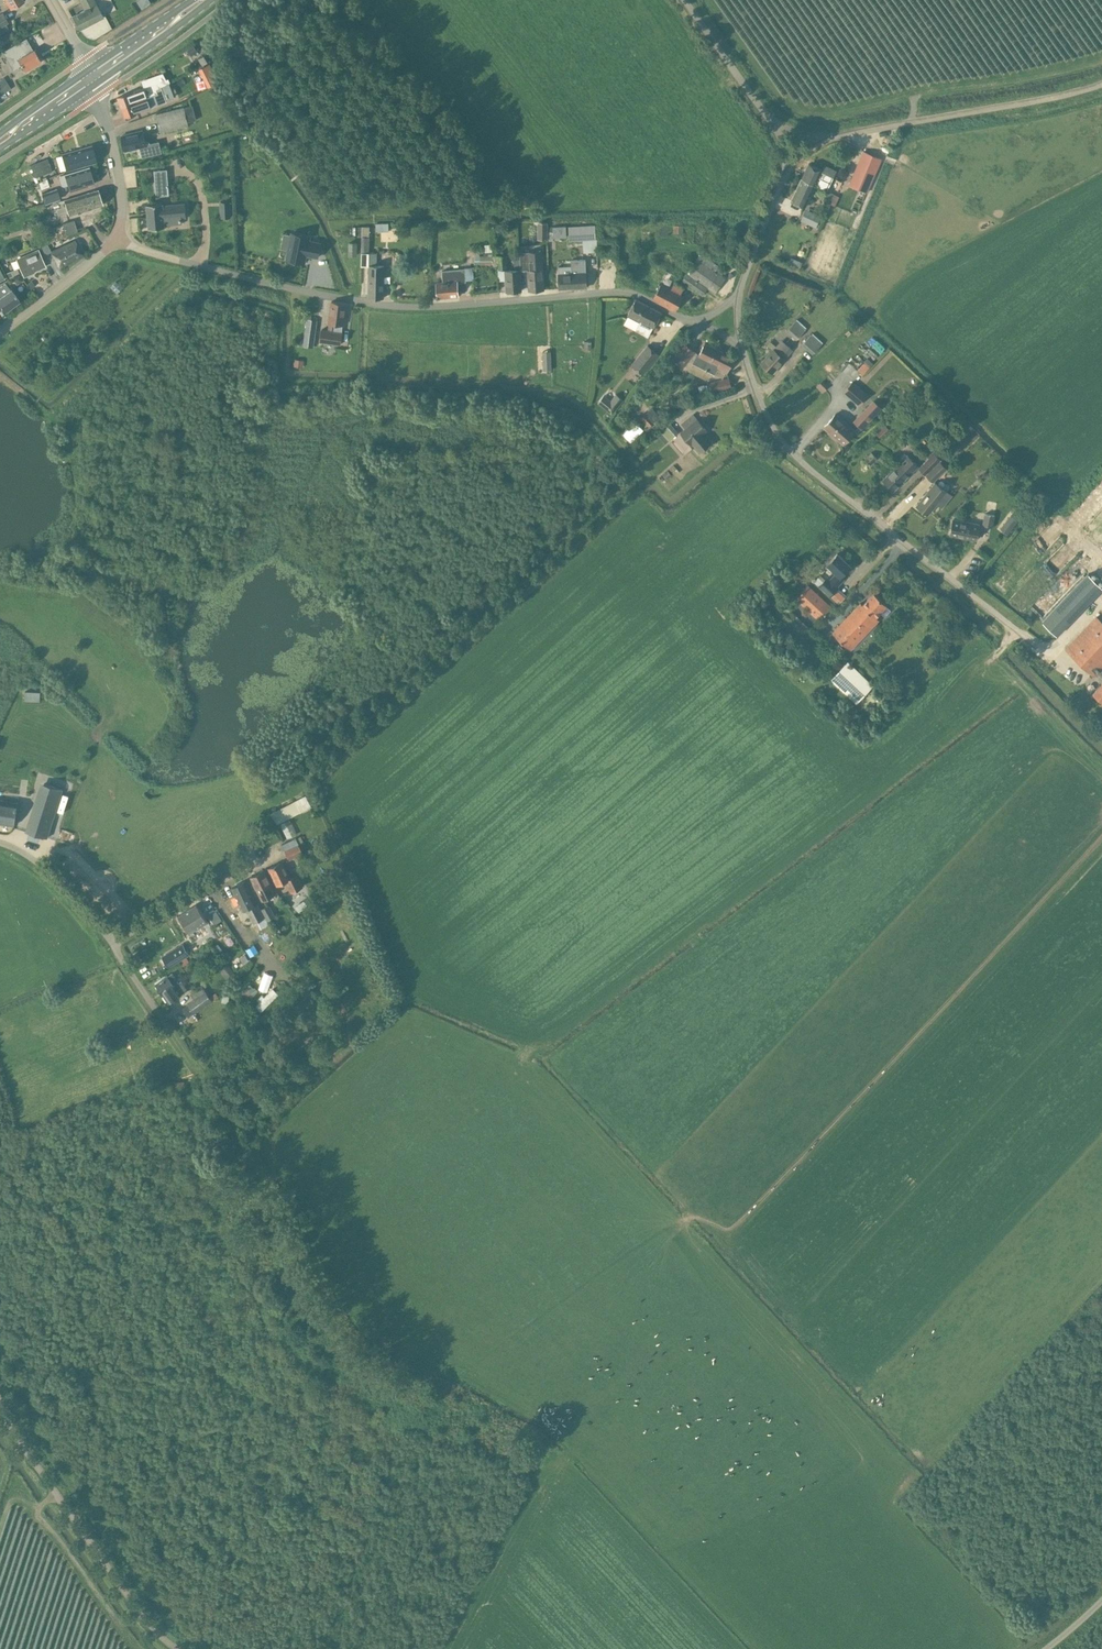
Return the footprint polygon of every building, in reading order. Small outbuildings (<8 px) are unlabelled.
[(94,0),(79,0),(85,9),(72,17),(79,30),(103,16),(94,0)] [(143,8),(154,2),(153,0),(139,0),(143,8)] [(0,14),(0,27),(6,23),(9,22),(3,12),(0,14)] [(25,70),(41,61),(34,49),(33,49),(26,38),(3,51),(13,70),(22,64),(25,70)] [(194,46),(188,51),(191,55),(197,51),(194,46)] [(208,62),(204,56),(199,59),(203,65),(208,62)] [(209,64),(200,69),(205,78),(214,73),(209,64)] [(121,107),(134,101),(158,92),(157,90),(156,89),(161,86),(171,82),(169,77),(166,79),(163,72),(142,80),(144,86),(117,97),(121,107)] [(0,82),(0,95),(5,92),(11,88),(5,79),(0,82)] [(121,107),(125,116),(167,100),(161,86),(156,89),(157,90),(158,92),(134,101),(121,107)] [(184,107),(156,113),(161,133),(189,126),(184,107)] [(150,141),(148,139),(145,140),(142,131),(122,136),(125,150),(140,147),(142,157),(162,152),(159,141),(150,143),(150,141)] [(96,161),(91,146),(63,154),(67,170),(96,161)] [(882,159),(862,151),(849,184),(868,192),(882,159)] [(52,171),(47,158),(30,165),(35,177),(52,171)] [(132,164),(123,165),(125,179),(134,178),(132,164)] [(801,179),(815,186),(815,185),(827,190),(837,169),(825,164),(822,170),(809,164),(801,179)] [(94,183),(89,167),(66,175),(58,178),(61,187),(69,184),(71,190),(94,183)] [(805,207),(815,186),(801,179),(791,200),(805,207)] [(155,183),(156,195),(170,194),(169,182),(155,183)] [(60,199),(58,189),(42,194),(45,203),(60,199)] [(102,205),(98,190),(65,200),(69,215),(102,205)] [(229,200),(220,201),(221,217),(230,217),(229,200)] [(187,216),(185,203),(163,205),(163,203),(147,204),(150,228),(165,227),(164,218),(187,216)] [(810,211),(805,222),(816,227),(821,216),(810,211)] [(65,222),(70,233),(80,230),(76,218),(65,222)] [(548,222),(538,222),(538,238),(548,238),(548,222)] [(43,230),(47,242),(67,236),(63,224),(43,230)] [(501,224),(492,224),(492,233),(501,233),(501,224)] [(594,225),(569,226),(569,240),(595,239),(594,225)] [(368,231),(369,226),(362,226),(362,236),(361,265),(369,266),(368,297),(383,297),(384,265),(377,265),(377,252),(370,252),(370,236),(370,231),(368,231)] [(566,226),(553,226),(553,232),(553,237),(567,237),(566,226)] [(288,250),(287,258),(305,262),(306,255),(318,257),(321,243),(309,240),(310,236),(292,233),(291,234),(288,250)] [(83,255),(75,240),(52,251),(60,267),(83,255)] [(358,242),(349,242),(349,255),(357,255),(358,242)] [(51,250),(48,244),(42,246),(45,253),(51,250)] [(484,253),(484,255),(492,255),(492,244),(485,245),(485,253),(484,253)] [(526,251),(518,251),(520,269),(527,269),(529,289),(543,289),(540,249),(526,250),(526,251)] [(46,265),(39,250),(17,259),(25,276),(32,273),(32,271),(46,265)] [(721,267),(700,253),(681,281),(702,295),(708,288),(715,293),(725,277),(717,272),(721,267)] [(481,266),(493,265),(492,255),(484,255),(481,255),(481,256),(481,266)] [(498,255),(492,255),(493,266),(498,266),(498,267),(498,268),(498,269),(508,269),(507,255),(502,255),(498,255)] [(520,290),(518,259),(514,259),(515,269),(505,270),(506,291),(520,290)] [(559,274),(557,274),(558,288),(586,286),(584,259),(571,260),(571,266),(559,267),(559,274)] [(466,280),(465,269),(442,271),(443,282),(436,283),(437,297),(458,295),(457,281),(466,280)] [(19,274),(13,277),(17,283),(23,279),(19,274)] [(116,281),(111,286),(118,292),(122,287),(116,281)] [(5,311),(20,300),(12,289),(11,290),(5,283),(0,287),(0,305),(5,311)] [(683,288),(674,283),(670,290),(660,284),(653,297),(675,309),(682,296),(680,295),(683,288)] [(627,314),(640,321),(635,330),(648,337),(661,312),(635,299),(627,314)] [(332,330),(321,328),(320,341),(341,344),(346,303),(331,302),(329,322),(333,323),(332,330)] [(806,329),(796,320),(786,331),(797,339),(806,329)] [(313,347),(316,325),(306,324),(303,345),(313,347)] [(822,343),(811,334),(802,344),(813,354),(822,343)] [(874,361),(887,348),(876,336),(863,349),(874,361)] [(792,350),(781,340),(760,363),(772,374),(785,359),(785,358),(792,350)] [(693,363),(689,370),(705,378),(715,374),(718,368),(727,372),(734,358),(704,343),(698,355),(697,354),(693,363)] [(660,354),(647,344),(631,365),(643,375),(660,354)] [(550,351),(543,351),(544,370),(551,370),(550,351)] [(858,369),(863,373),(872,363),(867,359),(857,369),(849,362),(843,369),(851,376),(858,369)] [(732,386),(729,377),(707,383),(710,393),(732,386)] [(822,379),(816,385),(823,392),(829,386),(822,379)] [(869,394),(852,380),(843,391),(859,405),(869,394)] [(616,393),(604,407),(612,413),(623,399),(616,393)] [(876,414),(868,407),(854,421),(859,426),(861,428),(862,429),(876,414)] [(647,413),(641,419),(649,426),(654,421),(657,418),(651,412),(648,415),(647,413)] [(706,430),(693,414),(682,424),(686,428),(681,433),(690,444),(692,442),(700,452),(711,442),(702,433),(706,430)] [(854,430),(835,414),(824,426),(843,443),(854,430)] [(638,420),(624,433),(632,441),(646,429),(638,420)] [(679,432),(670,423),(658,435),(666,444),(679,432)] [(884,424),(876,431),(880,435),(888,427),(884,424)] [(967,426),(961,432),(965,436),(971,430),(967,426)] [(937,462),(925,474),(934,482),(947,468),(946,467),(965,448),(959,442),(942,459),(941,458),(937,462)] [(684,456),(692,469),(702,463),(694,450),(684,456)] [(865,457),(871,463),(877,457),(871,451),(865,457)] [(919,467),(925,474),(937,462),(941,458),(934,451),(919,467)] [(918,464),(907,454),(883,479),(894,489),(918,464)] [(674,465),(670,468),(675,475),(679,471),(674,465)] [(668,471),(663,475),(666,479),(671,475),(668,471)] [(952,495),(946,491),(935,482),(917,505),(928,514),(936,503),(942,508),(952,495)] [(985,513),(982,525),(993,527),(995,515),(985,513)] [(1008,533),(1016,522),(1009,517),(1001,528),(1008,533)] [(979,524),(953,519),(950,534),(976,539),(979,524)] [(1036,538),(1046,549),(1062,535),(1052,524),(1036,538)] [(830,579),(827,576),(818,585),(839,604),(847,595),(837,586),(845,577),(847,579),(855,570),(850,565),(837,553),(827,564),(836,572),(830,579)] [(1101,587),(1088,573),(1041,621),(1056,635),(1101,587)] [(832,607),(808,585),(795,598),(819,620),(832,607)] [(887,605),(874,593),(863,604),(860,602),(832,632),(850,650),(879,619),(876,616),(887,605)] [(1095,676),(1101,683),(1093,693),(1101,701),(1101,670),(1101,669),(1101,622),(1096,616),(1064,648),(1094,676),(1095,676)] [(873,684),(848,662),(831,680),(856,703),(873,684)] [(27,690),(26,700),(41,701),(41,690),(27,690)] [(63,789),(45,783),(29,832),(47,838),(63,789)] [(307,796),(272,813),(278,824),(312,807),(307,796)] [(15,825),(18,802),(0,799),(0,823),(15,825)] [(291,818),(280,824),(287,838),(297,832),(291,818)] [(298,843),(296,838),(282,844),(289,860),(299,855),(303,864),(308,862),(299,843),(298,843)] [(304,886),(298,873),(290,877),(282,861),(269,867),(277,885),(286,881),(291,892),(304,886)] [(264,870),(251,877),(262,899),(275,893),(264,870)] [(256,903),(244,881),(231,888),(243,910),(246,908),(254,923),(255,922),(258,930),(269,925),(257,902),(256,903)] [(207,921),(196,904),(179,915),(186,926),(184,928),(188,934),(189,933),(194,940),(202,935),(197,927),(207,921)] [(276,916),(270,904),(261,908),(267,920),(276,916)] [(168,967),(189,953),(182,942),(161,956),(168,967)] [(254,944),(246,949),(250,956),(258,951),(254,944)] [(303,975),(310,968),(306,963),(298,970),(303,975)] [(266,965),(241,989),(257,1006),(282,982),(266,965)] [(230,967),(227,970),(226,974),(229,978),(235,973),(230,967)] [(179,983),(172,972),(156,984),(169,1002),(187,989),(181,981),(179,983)] [(187,1004),(193,1013),(212,1000),(209,996),(209,995),(201,985),(190,993),(194,999),(187,1004)] [(215,991),(209,995),(209,996),(212,1000),(218,996),(215,991)] [(193,1013),(187,1004),(181,1008),(188,1017),(193,1013)]
